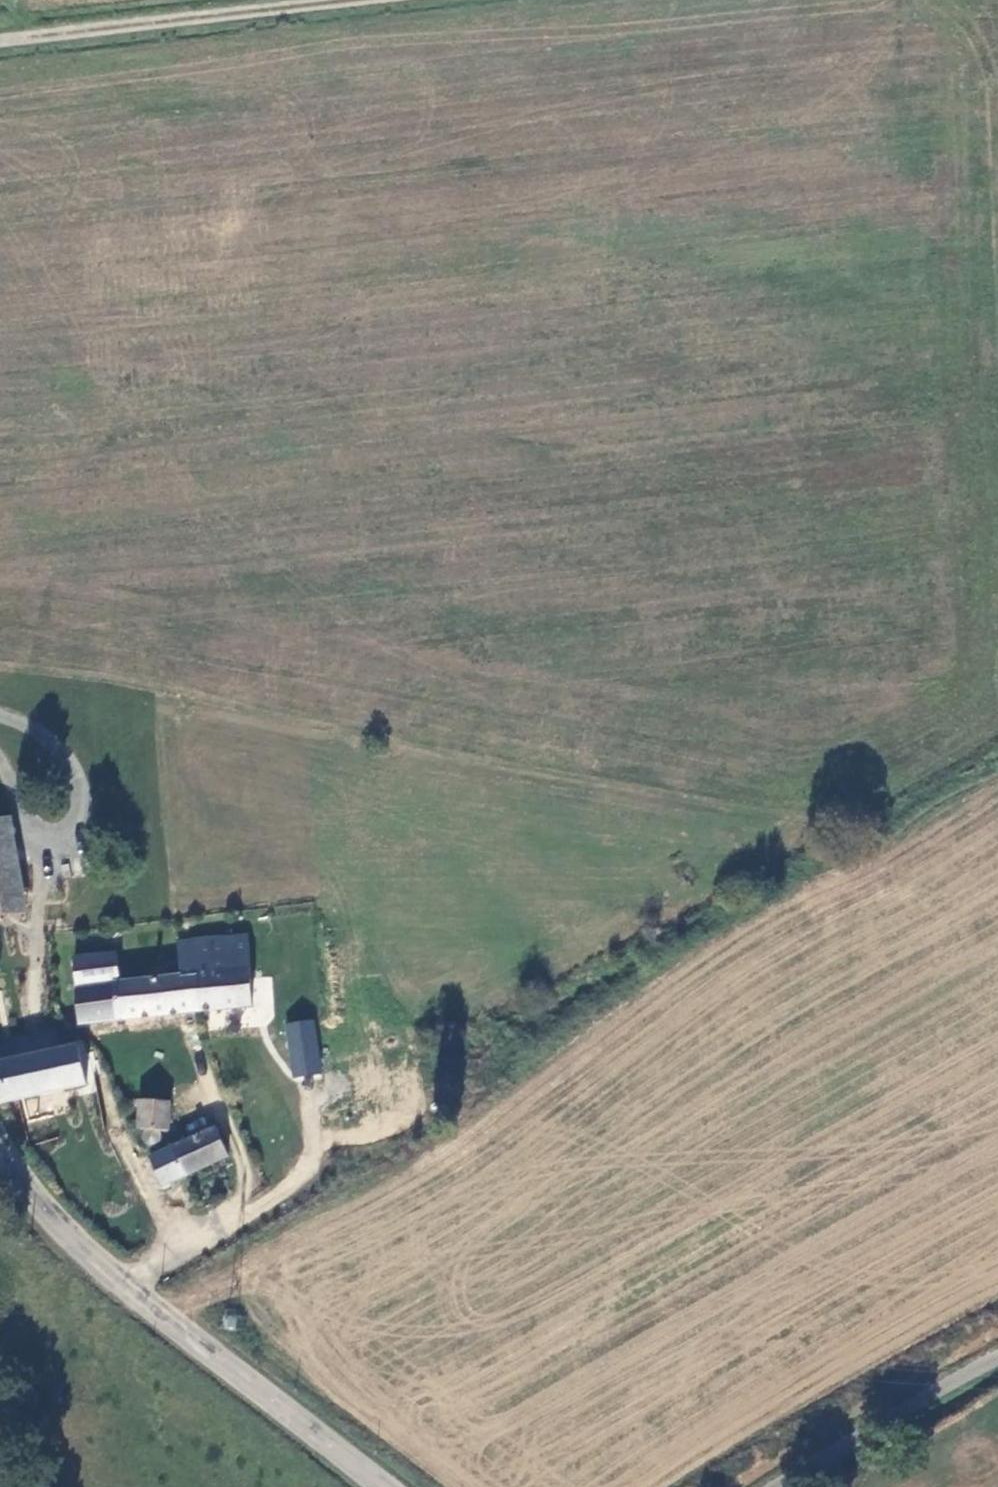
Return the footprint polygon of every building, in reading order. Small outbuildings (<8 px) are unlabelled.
[(0,822),(0,914),(25,909),(9,820),(0,822)] [(82,1024),(249,1006),(243,938),(174,944),(175,949),(74,962),(82,1024)] [(0,1042),(0,1064),(63,1050),(59,1030),(0,1042)] [(286,1056),(308,1050),(304,1037),(283,1045),(286,1056)] [(0,1064),(0,1103),(85,1086),(78,1047),(63,1050),(0,1064)] [(166,1103),(139,1103),(140,1131),(166,1130),(166,1103)] [(228,1159),(246,1151),(235,1121),(216,1129),(228,1159)] [(149,1159),(165,1188),(228,1159),(216,1129),(149,1159)]
